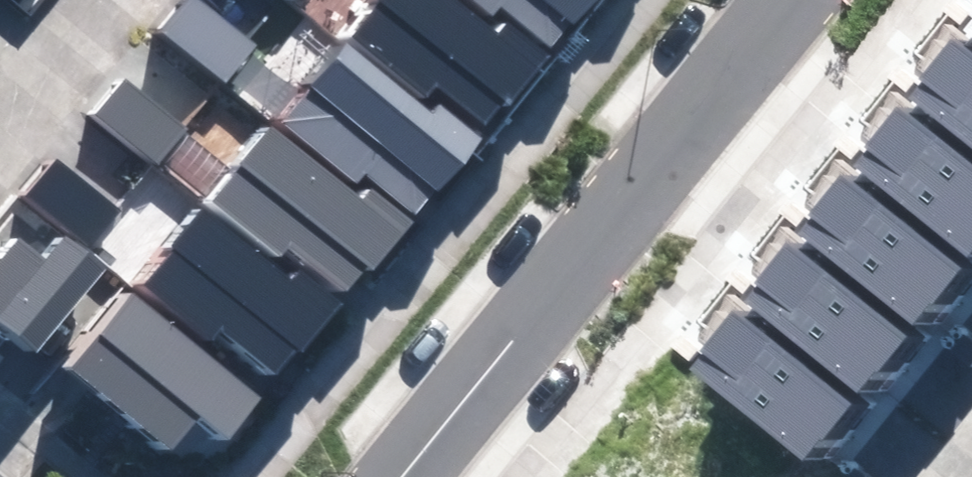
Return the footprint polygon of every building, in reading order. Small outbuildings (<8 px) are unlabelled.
[(65,361),(173,452),(202,419),(225,438),(594,0),(369,0),(65,361)] [(227,83),(258,44),(202,0),(184,0),(160,30),(227,83)] [(971,39),(971,19),(962,32),(971,39)] [(971,148),(971,54),(956,40),(909,94),(971,148)] [(96,114),(160,165),(188,129),(124,79),(96,114)] [(967,255),(971,249),(971,167),(901,108),(855,164),(967,255)] [(21,191),(91,246),(121,208),(52,153),(21,191)] [(799,232),(913,324),(960,266),(846,174),(799,232)] [(40,353),(105,270),(65,238),(48,261),(17,237),(0,259),(0,322),(40,353)] [(743,299),(857,394),(906,337),(791,242),(743,299)] [(804,465),(853,405),(734,310),(686,370),(804,465)]
